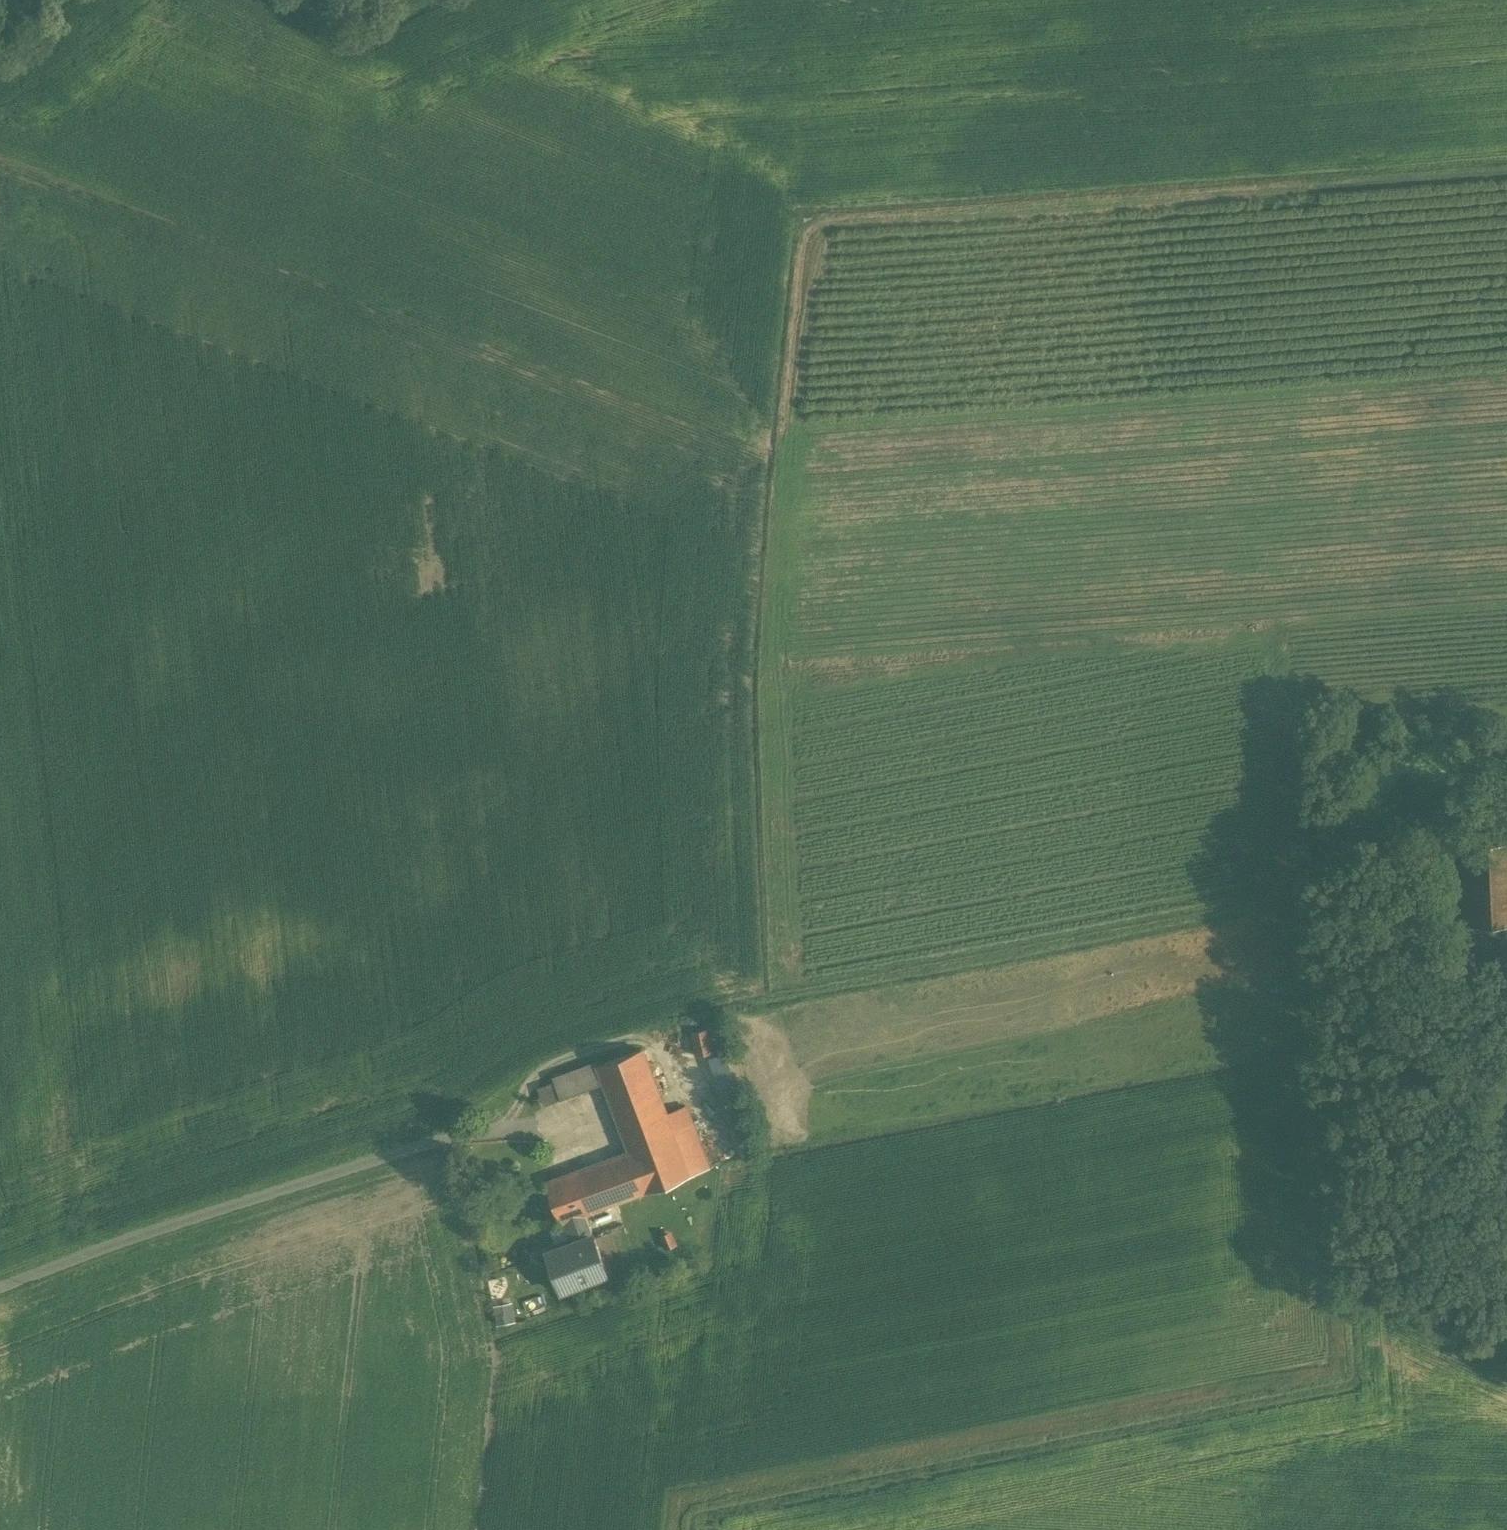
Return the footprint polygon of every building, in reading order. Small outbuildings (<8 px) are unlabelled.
[(1463,843),(1466,924),(1506,922),(1506,841),(1463,843)] [(732,1017),(700,1027),(709,1057),(741,1047),(732,1017)] [(673,1106),(648,1038),(598,1056),(631,1144),(551,1173),(566,1213),(574,1210),(590,1204),(714,1159),(692,1099),(673,1106)] [(614,1272),(590,1204),(574,1210),(582,1233),(546,1246),(562,1290),(614,1272)]
